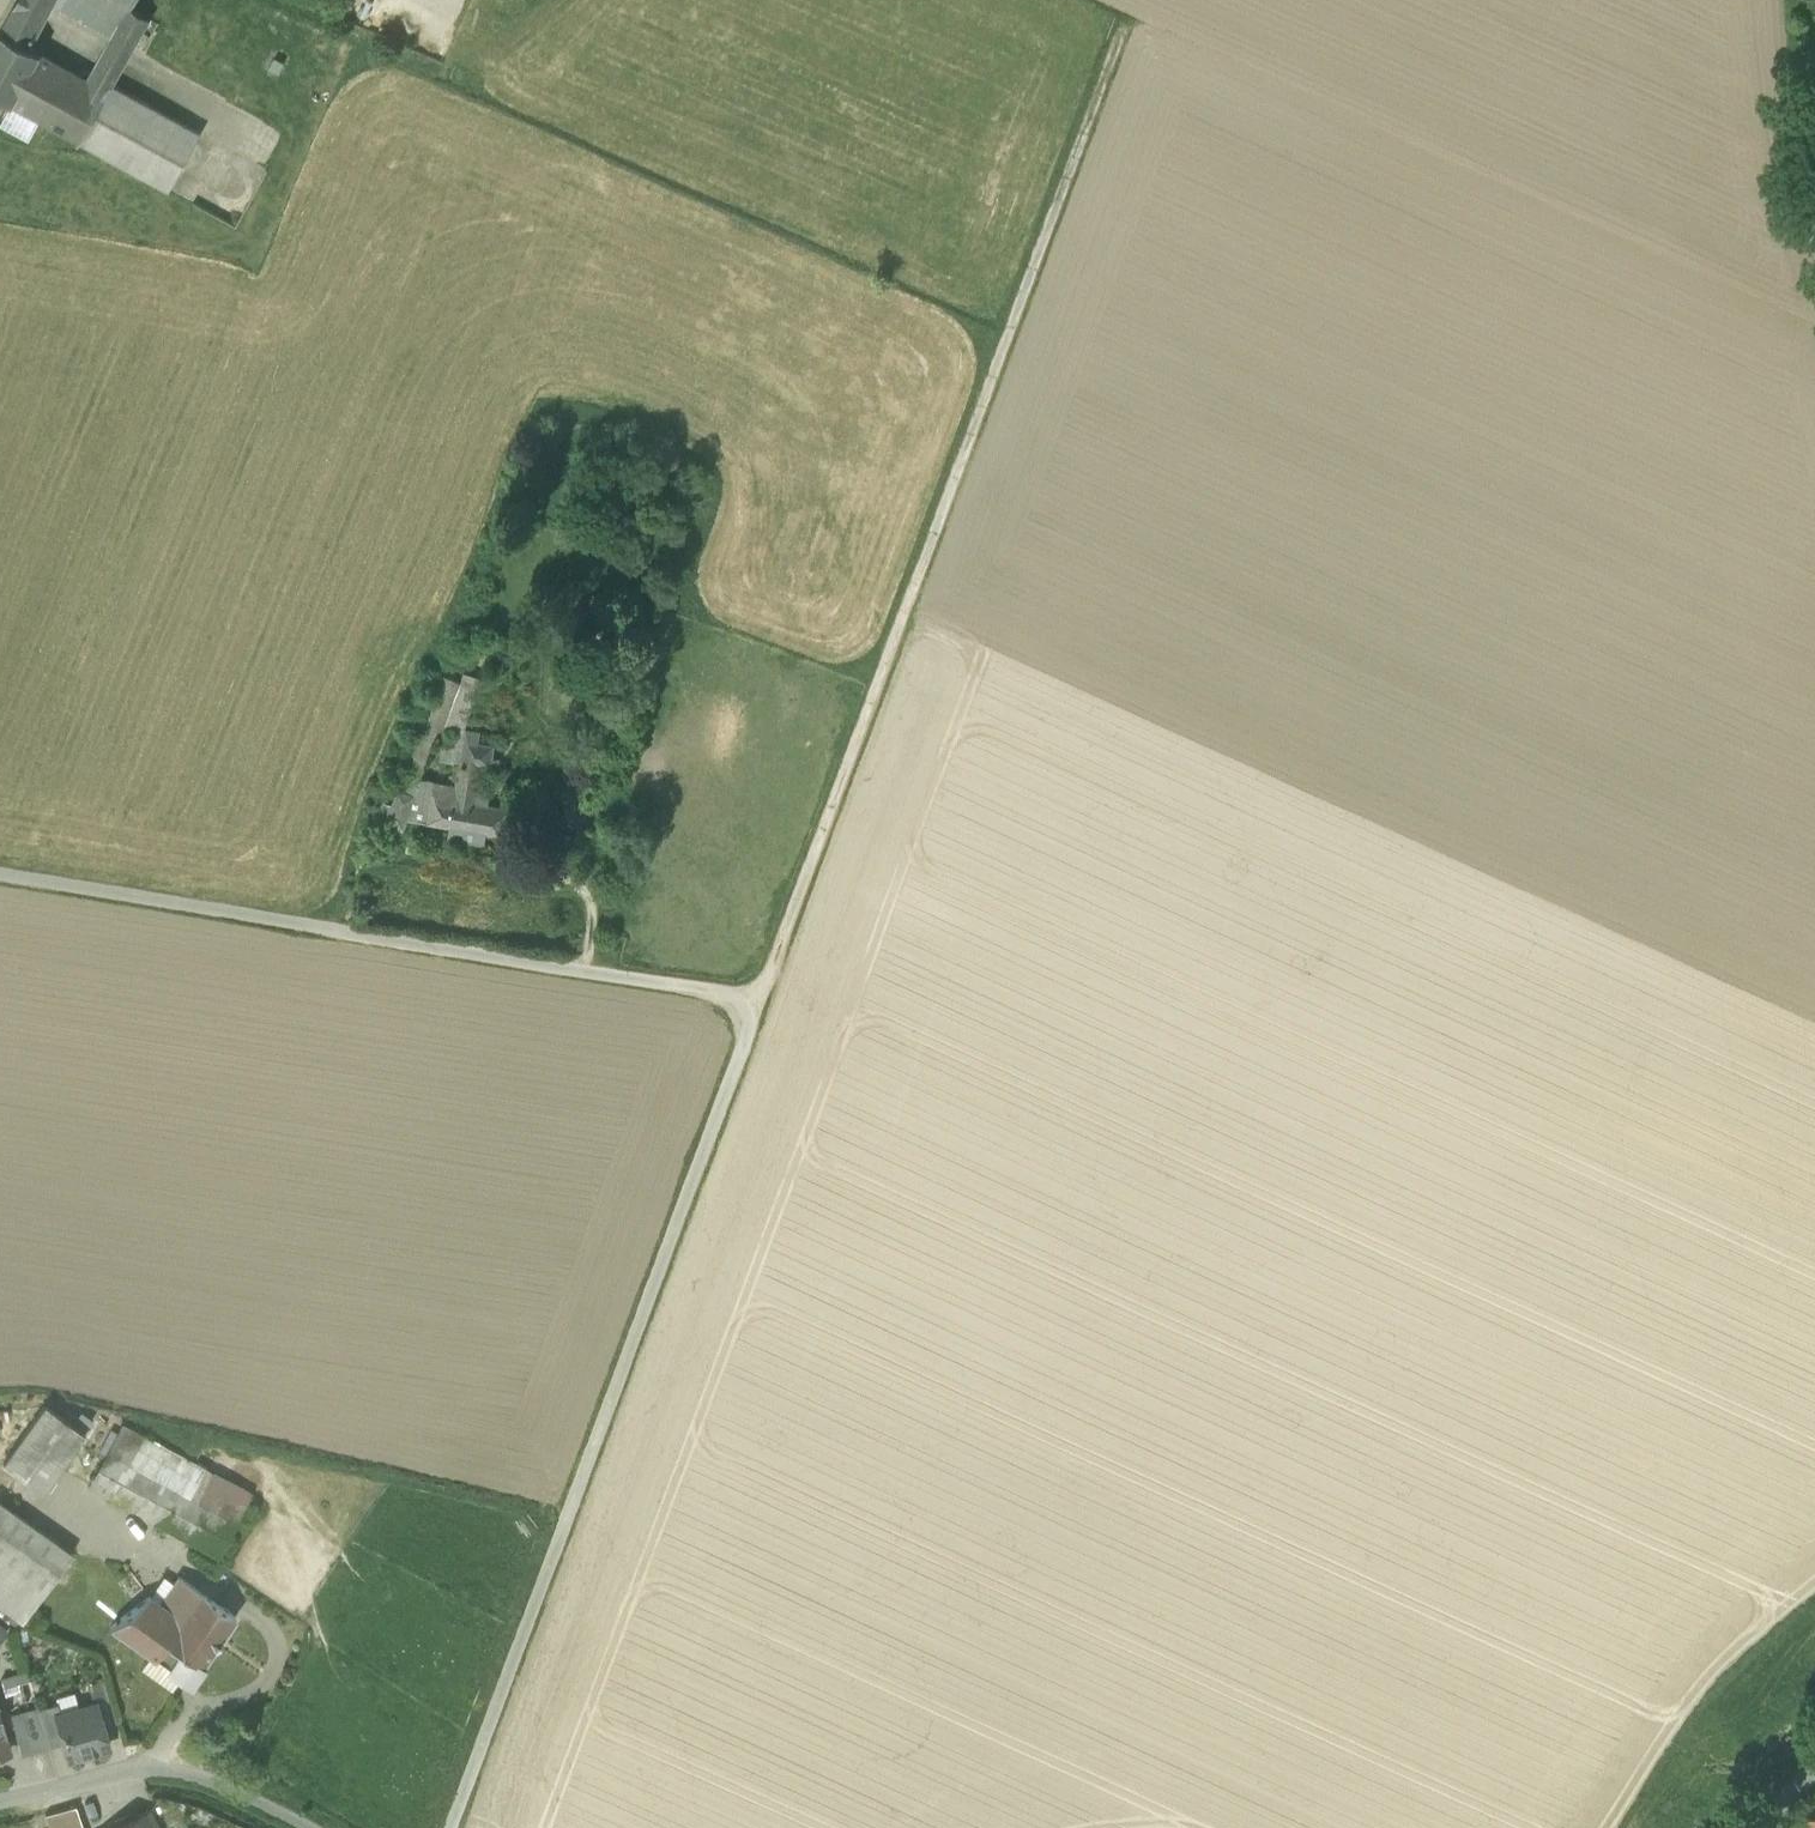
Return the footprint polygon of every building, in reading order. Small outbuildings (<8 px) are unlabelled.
[(17,4),(45,20),(53,4),(46,0),(19,0),(17,4)] [(53,4),(112,37),(128,9),(111,0),(56,0),(53,4)] [(128,9),(130,11),(132,9),(136,0),(111,0),(128,9)] [(30,48),(45,20),(17,4),(1,32),(30,48)] [(128,9),(112,37),(134,48),(150,19),(132,9),(130,11),(128,9)] [(13,104),(41,54),(30,48),(1,32),(0,34),(0,97),(13,104)] [(112,37),(103,53),(125,64),(134,48),(112,37)] [(13,104),(81,142),(113,85),(125,64),(103,53),(88,80),(41,54),(13,104)] [(201,133),(113,85),(81,142),(170,190),(201,133)] [(449,837),(482,843),(484,832),(504,835),(509,810),(488,807),(489,800),(476,797),(481,767),(490,769),(494,745),(480,742),(481,733),(467,730),(464,751),(442,747),(440,762),(458,765),(454,787),(436,784),(429,822),(451,826),(449,837)] [(395,829),(395,828),(399,828),(402,827),(403,825),(428,758),(413,753),(394,805),(391,804),(390,806),(384,804),(377,823),(395,829)] [(2,1462),(41,1490),(83,1431),(44,1403),(2,1462)] [(90,1485),(216,1553),(248,1495),(122,1425),(90,1485)] [(22,1622),(72,1552),(0,1501),(0,1606),(12,1615),(22,1622)] [(111,1626),(155,1657),(201,1591),(179,1576),(162,1599),(163,1605),(150,1595),(111,1626)] [(235,1616),(201,1591),(155,1657),(190,1682),(235,1616)] [(110,1699),(96,1703),(102,1726),(117,1722),(110,1699)] [(43,1723),(49,1747),(64,1742),(56,1714),(60,1713),(57,1703),(38,1708),(43,1723)] [(64,1742),(68,1756),(88,1751),(88,1752),(108,1746),(102,1726),(96,1703),(60,1713),(56,1714),(64,1742)] [(11,1716),(16,1734),(30,1730),(29,1727),(43,1723),(38,1708),(11,1716)] [(30,1730),(16,1734),(22,1755),(49,1747),(43,1723),(29,1727),(30,1730)] [(8,1752),(0,1724),(0,1755),(8,1752)] [(49,1827),(83,1827),(76,1805),(45,1814),(49,1827)] [(149,1809),(108,1827),(159,1827),(149,1809)]
